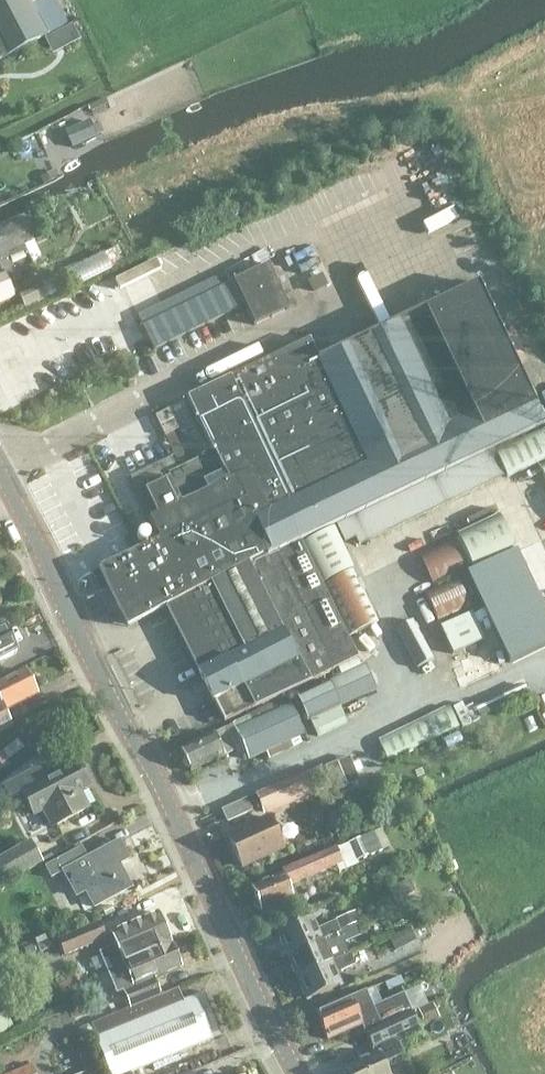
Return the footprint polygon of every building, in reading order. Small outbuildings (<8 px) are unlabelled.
[(2,60),(4,59),(6,58),(42,39),(58,30),(42,0),(0,0),(0,61),(2,60)] [(72,27),(46,40),(51,50),(77,36),(72,27)] [(65,134),(71,147),(95,136),(89,123),(65,134)] [(53,173),(41,178),(45,186),(56,181),(53,173)] [(63,196),(48,203),(53,214),(68,207),(63,196)] [(13,298),(5,281),(16,276),(16,275),(32,267),(31,264),(41,259),(33,242),(22,218),(0,228),(0,304),(13,298)] [(103,255),(61,276),(69,291),(77,287),(110,270),(103,255)] [(142,327),(148,339),(153,351),(245,306),(254,326),(288,309),(267,266),(142,327)] [(110,270),(77,287),(88,309),(123,291),(112,270),(110,270)] [(59,294),(52,279),(18,294),(24,309),(59,294)] [(137,491),(150,515),(152,519),(150,521),(160,540),(138,551),(138,552),(93,573),(103,592),(111,588),(129,626),(165,607),(298,539),(300,542),(465,464),(464,462),(543,425),(500,333),(477,285),(398,323),(318,361),(309,341),(187,399),(212,453),(177,470),(171,459),(132,479),(137,491)] [(0,327),(0,355),(20,345),(44,333),(32,311),(0,327)] [(136,315),(121,322),(133,346),(148,339),(142,327),(136,315)] [(0,355),(0,380),(1,381),(31,365),(20,345),(0,355)] [(31,365),(1,381),(5,390),(4,393),(7,399),(10,400),(12,403),(42,387),(37,377),(43,374),(43,375),(69,362),(63,350),(31,365)] [(155,416),(165,436),(178,430),(169,410),(155,416)] [(544,460),(544,429),(495,453),(506,477),(544,460)] [(157,461),(144,435),(133,440),(146,466),(157,461)] [(98,454),(67,470),(72,479),(103,463),(98,454)] [(453,470),(335,527),(343,543),(353,538),(357,546),(464,493),(453,470)] [(124,498),(137,491),(132,479),(131,477),(104,490),(106,494),(102,496),(94,481),(61,498),(63,501),(61,505),(65,513),(69,513),(74,524),(124,498)] [(137,491),(124,498),(74,524),(80,534),(78,538),(82,546),(86,546),(87,549),(121,532),(120,530),(150,515),(137,491)] [(490,510),(466,521),(470,529),(493,518),(490,510)] [(431,585),(513,549),(498,515),(493,518),(470,529),(418,554),(431,585)] [(334,528),(303,543),(323,583),(353,568),(334,528)] [(298,539),(165,607),(213,702),(224,722),(317,679),(357,659),(300,542),(298,539)] [(467,574),(509,663),(544,646),(544,611),(516,551),(467,574)] [(379,622),(354,570),(323,585),(349,637),(379,622)] [(437,622),(470,607),(456,576),(424,592),(437,622)] [(439,627),(452,653),(483,639),(471,613),(439,627)] [(433,660),(412,621),(396,630),(417,669),(433,660)] [(16,654),(13,648),(3,629),(0,630),(0,662),(16,654)] [(455,658),(467,685),(497,671),(485,644),(455,658)] [(339,707),(376,690),(365,666),(296,698),(308,722),(311,720),(317,735),(346,722),(339,707)] [(9,722),(4,712),(37,695),(24,671),(0,683),(0,726),(9,722)] [(253,714),(253,716),(232,725),(243,748),(249,761),(266,753),(269,760),(302,745),(298,738),(304,735),(295,716),(291,705),(274,713),(271,706),(253,714)] [(449,707),(379,742),(389,762),(458,727),(449,707)] [(348,757),(324,766),(334,791),(358,781),(348,757)] [(3,788),(9,799),(21,793),(34,816),(43,811),(52,828),(89,809),(76,785),(86,780),(77,763),(46,779),(39,768),(3,788)] [(255,795),(262,812),(327,785),(320,768),(255,795)] [(246,799),(222,810),(228,822),(252,811),(246,799)] [(283,848),(269,816),(227,835),(240,866),(283,848)] [(376,833),(349,844),(356,862),(383,851),(376,833)] [(131,888),(118,865),(128,860),(119,842),(87,859),(81,847),(45,867),(51,878),(63,872),(76,896),(85,891),(94,907),(131,888)] [(349,844),(337,849),(343,864),(336,867),(339,874),(358,866),(356,862),(349,844)] [(0,858),(0,887),(29,871),(17,849),(0,858)] [(261,884),(251,888),(255,899),(254,903),(256,908),(260,910),(261,913),(274,907),(294,900),(289,887),(336,867),(343,864),(337,849),(282,871),(283,875),(261,884)] [(408,881),(388,890),(394,902),(414,893),(408,881)] [(294,900),(274,907),(281,925),(301,917),(294,900)] [(111,906),(102,911),(105,917),(114,913),(111,906)] [(106,970),(112,968),(170,944),(158,913),(111,933),(117,945),(99,953),(106,970)] [(352,914),(336,921),(339,930),(356,923),(352,914)] [(311,918),(279,932),(281,936),(279,938),(284,950),(286,949),(289,955),(340,932),(339,930),(336,921),(325,926),(327,931),(318,934),(311,918)] [(63,954),(104,938),(99,922),(57,940),(63,954)] [(340,932),(289,955),(291,960),(289,961),(294,973),(297,973),(298,977),(348,955),(343,943),(359,936),(355,926),(340,932)] [(409,930),(390,939),(396,950),(415,941),(409,930)] [(52,931),(44,935),(49,945),(57,941),(52,931)] [(129,1009),(161,996),(153,977),(180,966),(170,944),(112,968),(129,1009)] [(348,955),(298,977),(301,983),(299,984),(304,995),(307,996),(308,1000),(341,986),(336,974),(355,965),(350,954),(348,955)] [(400,977),(385,984),(388,992),(404,985),(401,977),(400,977)] [(419,986),(403,994),(411,1012),(428,1005),(419,986)] [(95,1035),(112,1073),(131,1073),(211,1041),(193,996),(183,1001),(178,989),(161,996),(129,1009),(91,1024),(95,1035)] [(349,998),(316,1013),(317,1016),(316,1019),(319,1026),(322,1027),(328,1040),(361,1026),(366,1034),(411,1012),(403,994),(372,1007),(365,991),(349,998)] [(13,1029),(0,999),(0,1035),(13,1029)] [(433,1005),(419,1011),(425,1024),(439,1018),(433,1005)] [(345,1070),(347,1073),(388,1073),(383,1063),(403,1054),(398,1043),(421,1033),(411,1012),(366,1034),(373,1049),(375,1048),(377,1053),(367,1058),(368,1060),(345,1070)] [(80,1029),(79,1038),(85,1042),(92,1039),(93,1031),(87,1026),(80,1029)] [(78,1052),(87,1073),(96,1073),(104,1071),(94,1045),(78,1052)] [(31,1064),(9,1073),(35,1073),(31,1064)]
